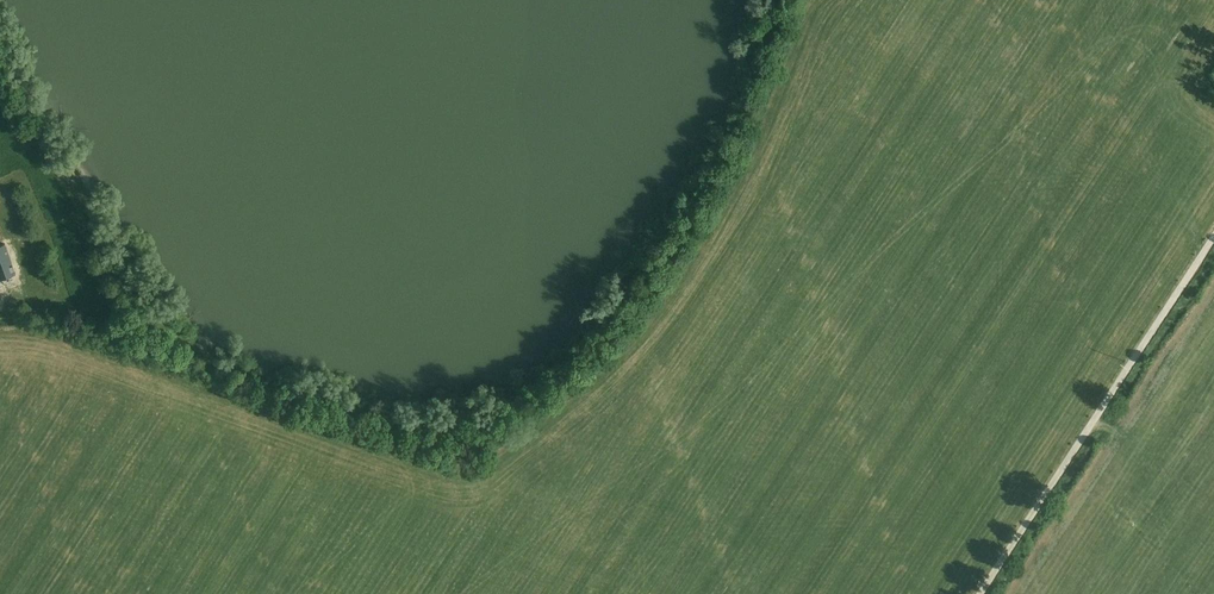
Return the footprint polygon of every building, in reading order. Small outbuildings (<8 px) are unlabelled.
[(3,271),(14,267),(6,242),(0,244),(0,292),(9,289),(3,271)]
